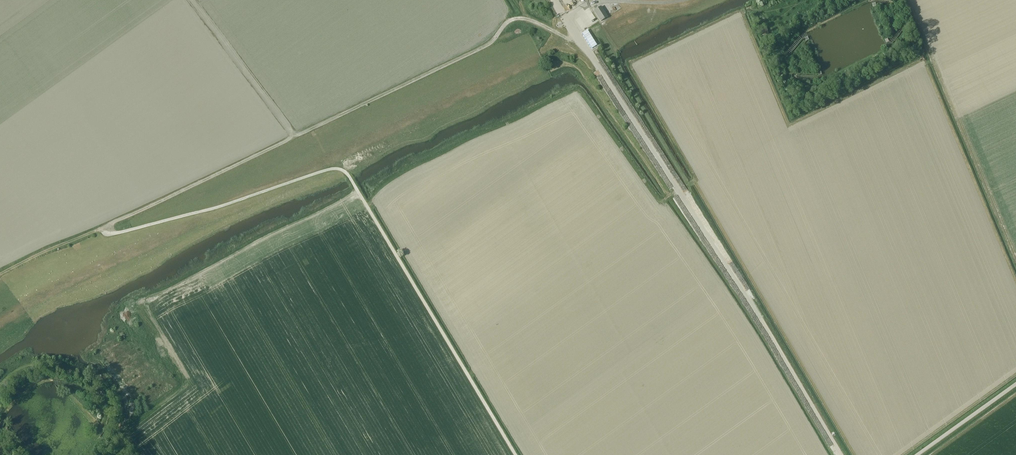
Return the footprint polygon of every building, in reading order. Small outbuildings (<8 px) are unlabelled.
[(608,17),(601,6),(594,11),(601,21),(608,17)]
